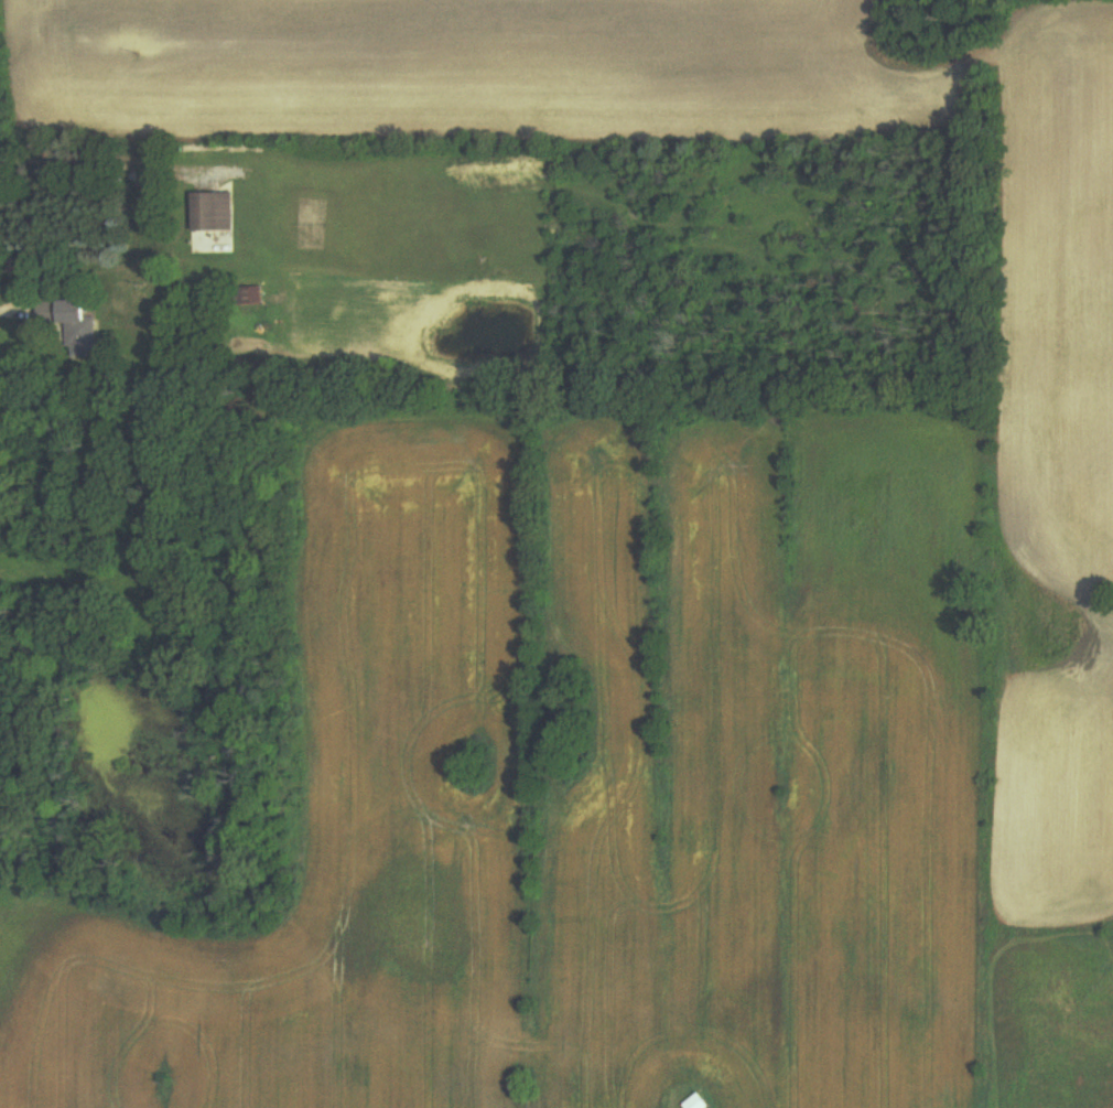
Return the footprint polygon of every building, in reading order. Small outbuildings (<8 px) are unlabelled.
[(222,194),(196,194),(196,233),(222,233),(222,194)] [(264,303),(264,288),(242,288),(242,303),(264,303)] [(72,358),(98,358),(97,301),(64,301),(65,348),(72,348),(72,358)] [(700,1094),(684,1103),(687,1107),(708,1107),(700,1094)]
